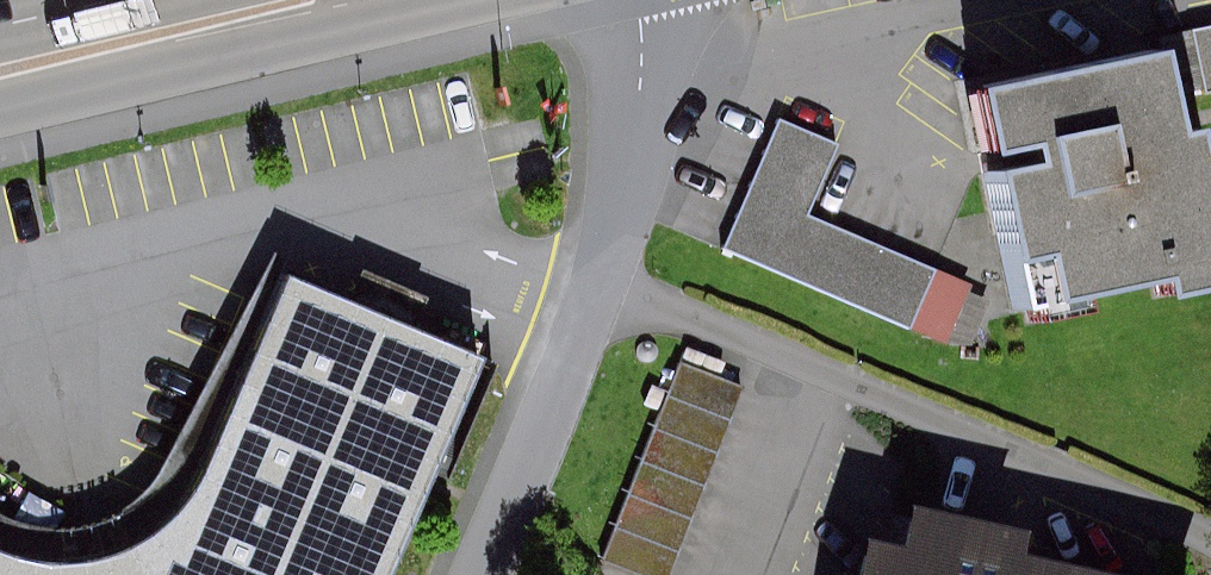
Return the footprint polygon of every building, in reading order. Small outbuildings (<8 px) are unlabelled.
[(1190,35),(1018,67),(1059,289),(1190,265),(1192,276),(1210,272),(1210,114),(1205,115),(1190,35)] [(868,152),(803,119),(746,230),(918,317),(954,249),(846,194),(868,152)] [(0,561),(0,574),(369,574),(459,355),(272,279),(184,494),(154,530),(116,555),(71,569),(24,569),(0,561)] [(681,362),(605,558),(648,574),(668,574),(742,386),(681,362)] [(939,515),(913,510),(901,574),(1210,574),(1210,565),(1044,535),(1048,515),(942,496),(939,515)]
